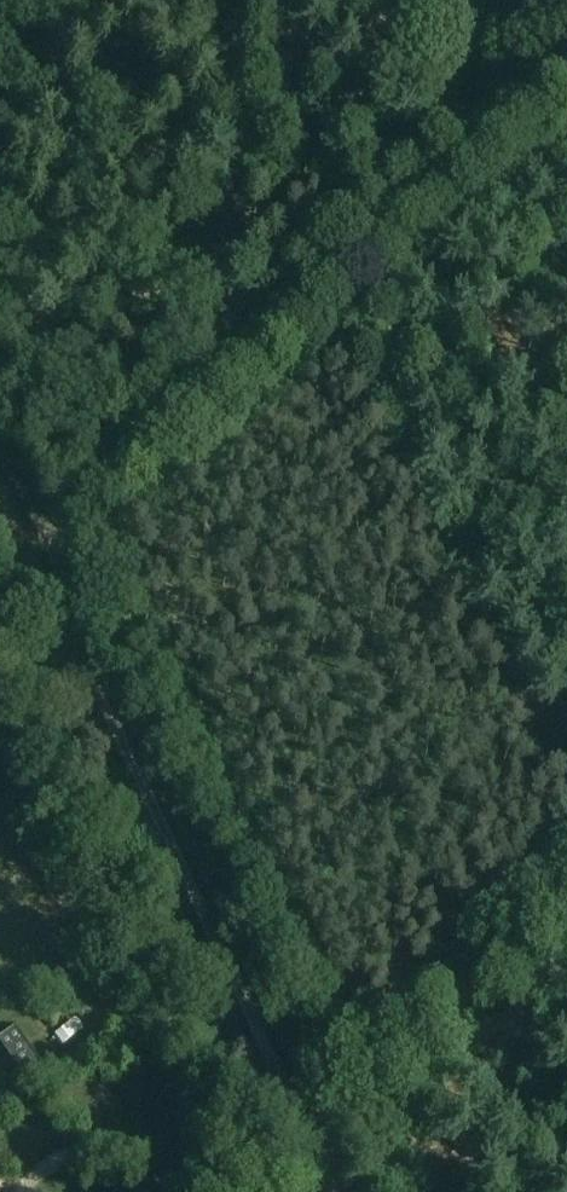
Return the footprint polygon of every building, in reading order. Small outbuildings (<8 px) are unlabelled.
[(0,1045),(0,1046),(29,1089),(52,1074),(23,1030),(0,1045)]
